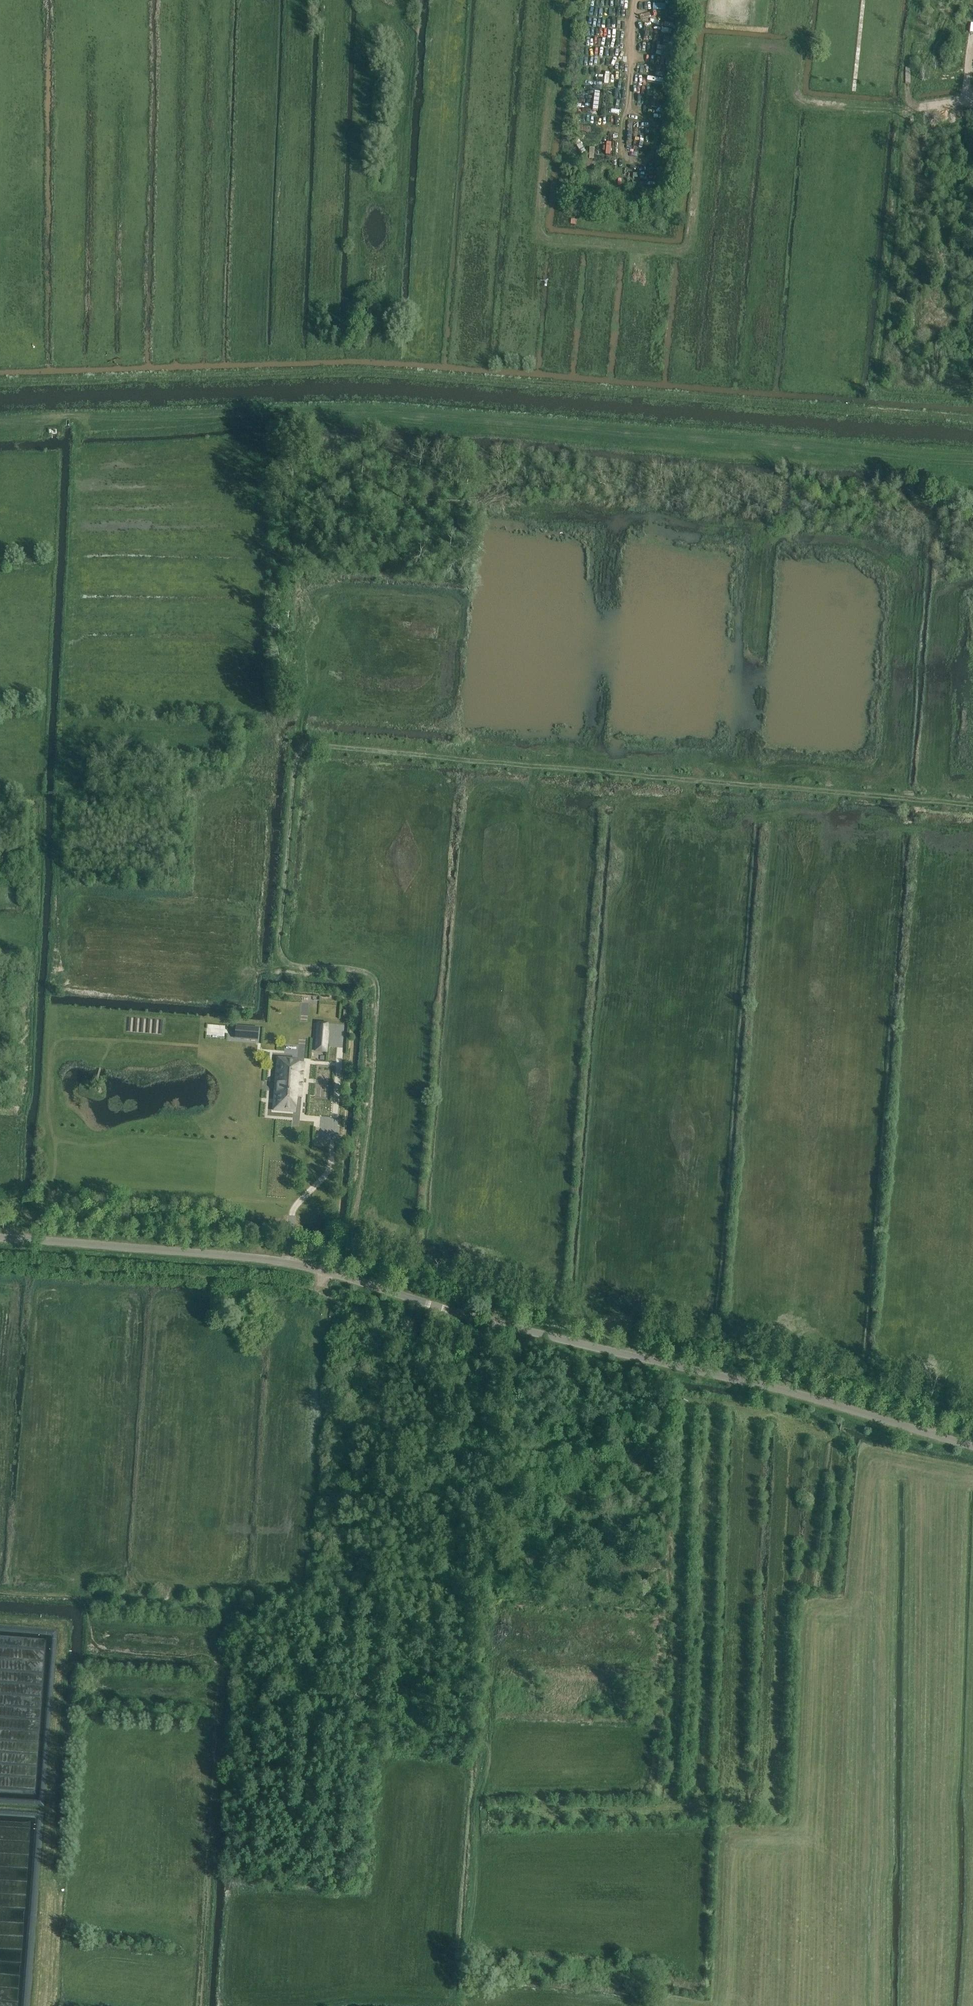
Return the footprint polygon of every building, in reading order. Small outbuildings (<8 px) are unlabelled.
[(942,486),(927,485),(926,497),(941,498),(942,486)] [(259,1028),(243,1027),(242,1039),(258,1040),(259,1028)] [(277,1058),(274,1101),(273,1111),(293,1112),(294,1097),(302,1098),(305,1064),(297,1063),(297,1059),(277,1058)]
